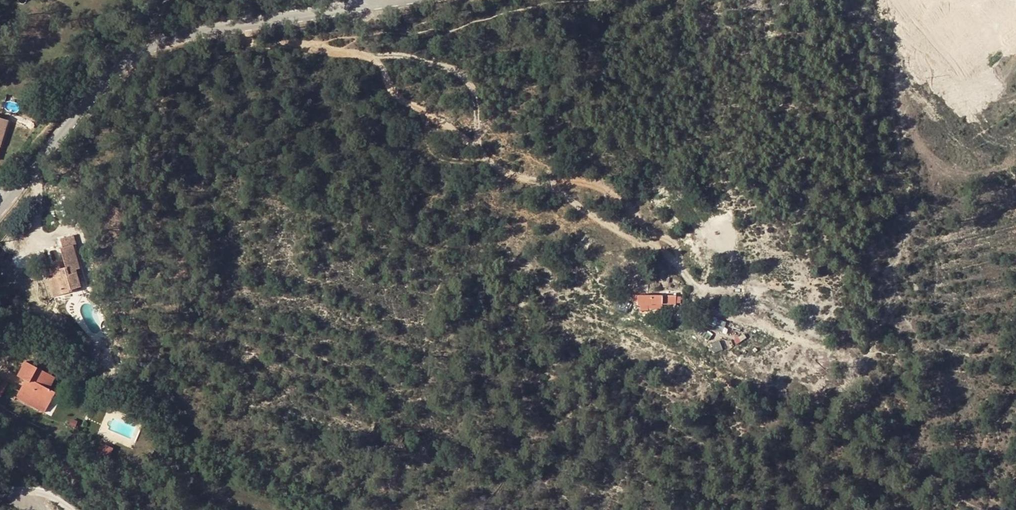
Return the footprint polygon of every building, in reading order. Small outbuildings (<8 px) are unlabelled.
[(14,119),(0,116),(0,161),(2,162),(14,119)] [(75,238),(62,241),(64,250),(62,251),(66,270),(62,271),(61,266),(50,268),(53,281),(50,282),(53,295),(60,293),(62,298),(73,296),(72,292),(82,290),(77,272),(80,272),(74,249),(78,248),(75,238)] [(643,305),(643,309),(665,312),(666,307),(679,308),(680,299),(637,294),(637,301),(641,301),(641,305),(643,305)] [(31,384),(23,397),(35,404),(37,401),(44,404),(52,391),(49,388),(55,380),(29,364),(20,377),(28,382),(31,384)] [(3,379),(0,385),(0,397),(2,399),(6,393),(10,387),(12,385),(3,379)] [(31,384),(28,382),(21,394),(20,395),(23,397),(31,384)] [(21,394),(10,387),(6,393),(17,400),(20,395),(21,394)] [(77,421),(71,419),(68,426),(75,428),(77,421)] [(114,449),(101,443),(96,454),(109,459),(114,449)]
